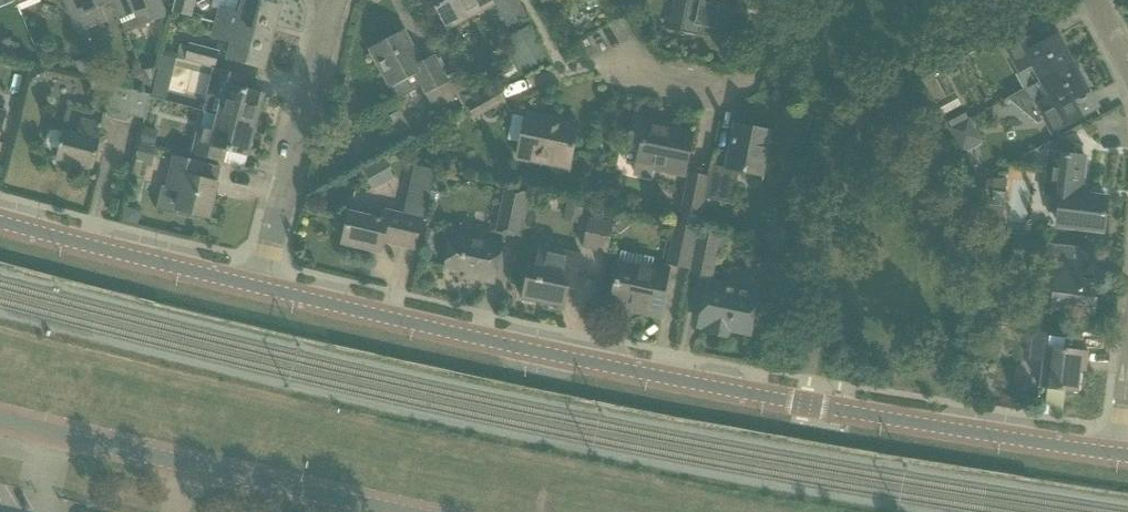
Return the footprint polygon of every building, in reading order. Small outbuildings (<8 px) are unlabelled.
[(78,33),(106,21),(101,8),(113,2),(114,2),(113,0),(64,0),(72,17),(78,33)] [(114,2),(113,2),(122,23),(135,18),(139,27),(167,15),(160,0),(113,0),(114,2)] [(191,17),(196,0),(175,0),(172,12),(191,17)] [(271,37),(279,7),(252,0),(228,0),(225,10),(221,9),(218,23),(271,37)] [(448,28),(493,4),(490,0),(433,0),(437,8),(448,28)] [(509,25),(525,17),(516,0),(495,0),(509,25)] [(699,36),(701,26),(726,31),(731,5),(727,4),(727,0),(674,0),(672,8),(668,30),(699,36)] [(229,59),(264,67),(271,37),(218,23),(214,37),(234,42),(229,59)] [(507,38),(511,48),(506,51),(519,74),(548,57),(530,25),(507,38)] [(1030,68),(1038,82),(1072,64),(1057,35),(1042,43),(1032,25),(1013,35),(1004,41),(1021,73),(1030,68)] [(421,87),(434,110),(458,97),(450,81),(446,74),(435,55),(419,63),(402,32),(372,48),(392,87),(401,103),(404,101),(401,97),(421,87)] [(214,68),(216,68),(220,51),(190,44),(190,46),(180,44),(176,58),(214,68)] [(162,57),(159,70),(173,73),(176,61),(162,57)] [(86,58),(76,62),(82,76),(92,71),(86,58)] [(1038,82),(1024,90),(1041,121),(1046,119),(1054,134),(1063,129),(1083,118),(1072,100),(1087,92),(1086,89),(1089,87),(1079,68),(1076,70),(1072,64),(1038,82)] [(140,66),(131,70),(139,89),(148,85),(140,66)] [(214,68),(203,111),(219,115),(255,125),(263,95),(242,89),(246,76),(216,68),(214,68)] [(32,80),(42,83),(45,72),(34,69),(32,80)] [(932,73),(922,78),(951,129),(952,129),(969,120),(954,93),(945,98),(932,73)] [(104,116),(127,122),(129,115),(145,119),(151,95),(111,85),(111,86),(94,82),(92,89),(97,90),(92,110),(105,113),(104,116)] [(469,104),(477,118),(485,113),(505,101),(497,88),(477,99),(469,104)] [(516,157),(568,168),(578,124),(526,113),(516,157)] [(200,157),(222,163),(226,150),(247,155),(255,125),(219,115),(215,132),(200,128),(193,154),(200,157)] [(635,176),(651,180),(653,169),(684,175),(693,134),(662,127),(662,123),(634,117),(627,146),(641,149),(635,176)] [(951,129),(963,150),(982,139),(970,119),(969,120),(952,129),(951,129)] [(56,160),(93,169),(98,147),(101,140),(99,140),(103,125),(82,120),(78,135),(63,131),(63,132),(54,130),(50,132),(47,142),(50,146),(59,148),(56,160)] [(705,198),(732,204),(739,171),(761,175),(770,132),(736,125),(726,172),(711,169),(705,198)] [(143,127),(140,143),(154,146),(158,130),(143,127)] [(1081,230),(1102,232),(1107,197),(1081,194),(1086,157),(1080,156),(1082,144),(1063,142),(1062,154),(1050,153),(1045,194),(1052,195),(1051,208),(1062,210),(1060,227),(1081,230)] [(140,143),(133,173),(140,175),(143,162),(153,164),(157,147),(140,143)] [(191,218),(192,214),(209,218),(221,168),(175,157),(168,189),(161,187),(156,210),(191,218)] [(681,225),(695,228),(698,214),(700,215),(708,178),(690,174),(682,211),(684,211),(681,225)] [(440,176),(432,185),(439,191),(447,182),(440,176)] [(505,188),(502,204),(508,206),(503,232),(520,235),(529,193),(505,188)] [(343,244),(380,252),(384,235),(393,238),(392,243),(414,248),(419,227),(421,219),(387,211),(385,221),(371,218),(350,213),(343,244)] [(583,247),(608,252),(614,224),(589,218),(583,247)] [(667,263),(688,268),(696,228),(695,228),(681,225),(675,224),(667,263)] [(692,272),(711,276),(720,235),(700,231),(692,272)] [(463,278),(495,284),(499,263),(504,243),(452,232),(449,246),(444,268),(464,272),(463,278)] [(1011,240),(1009,266),(1041,270),(1038,290),(1054,292),(1052,309),(1071,311),(1093,313),(1097,282),(1081,280),(1081,274),(1083,263),(1083,261),(1075,260),(1077,247),(1045,244),(1023,241),(1024,234),(1013,233),(1012,240),(1011,240)] [(525,278),(521,299),(565,307),(569,289),(575,290),(577,278),(582,255),(569,252),(539,246),(536,259),(532,279),(525,278)] [(772,247),(770,256),(776,266),(784,267),(788,250),(772,247)] [(633,304),(661,310),(665,289),(669,269),(654,266),(652,271),(619,264),(614,283),(610,305),(632,310),(633,304)] [(704,332),(727,337),(729,330),(749,334),(754,313),(759,293),(709,283),(704,306),(699,327),(704,328),(704,332)] [(757,302),(752,323),(772,328),(777,306),(757,302)] [(1051,314),(1049,328),(1063,329),(1065,317),(1051,314)] [(1039,388),(1048,389),(1065,391),(1079,393),(1082,371),(1086,371),(1088,352),(1081,351),(1083,333),(1061,330),(1033,327),(1029,360),(1043,362),(1042,366),(1039,388)] [(1048,389),(1045,405),(1063,408),(1065,391),(1048,389)]
